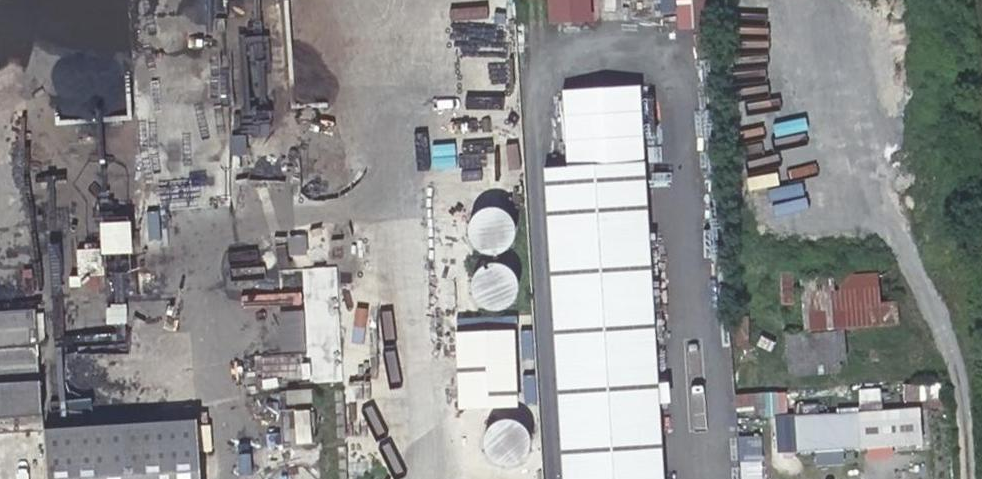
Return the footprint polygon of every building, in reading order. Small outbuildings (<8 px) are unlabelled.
[(555,29),(595,27),(594,0),(553,0),(555,29)] [(687,33),(713,31),(711,0),(684,0),(687,33)] [(552,163),(569,478),(670,478),(653,157),(552,163)] [(108,252),(140,252),(139,220),(108,220),(108,252)] [(520,305),(525,268),(487,262),(482,299),(520,305)] [(875,273),(784,280),(790,368),(835,365),(832,327),(844,326),(896,322),(895,303),(878,304),(875,273)] [(283,308),(283,349),(308,349),(308,308),(283,308)] [(0,317),(0,418),(41,415),(37,315),(0,317)] [(846,364),(844,326),(832,327),(835,365),(846,364)] [(514,406),(510,330),(454,333),(458,408),(514,406)] [(280,382),(268,382),(268,390),(281,389),(280,382)] [(738,392),(739,413),(789,410),(788,389),(738,392)] [(284,393),(288,449),(318,446),(313,391),(284,393)] [(925,449),(923,414),(798,424),(801,459),(925,449)] [(496,455),(534,455),(534,421),(496,422),(496,455)] [(43,439),(45,478),(198,478),(197,458),(214,457),(212,432),(195,434),(195,428),(43,439)]
